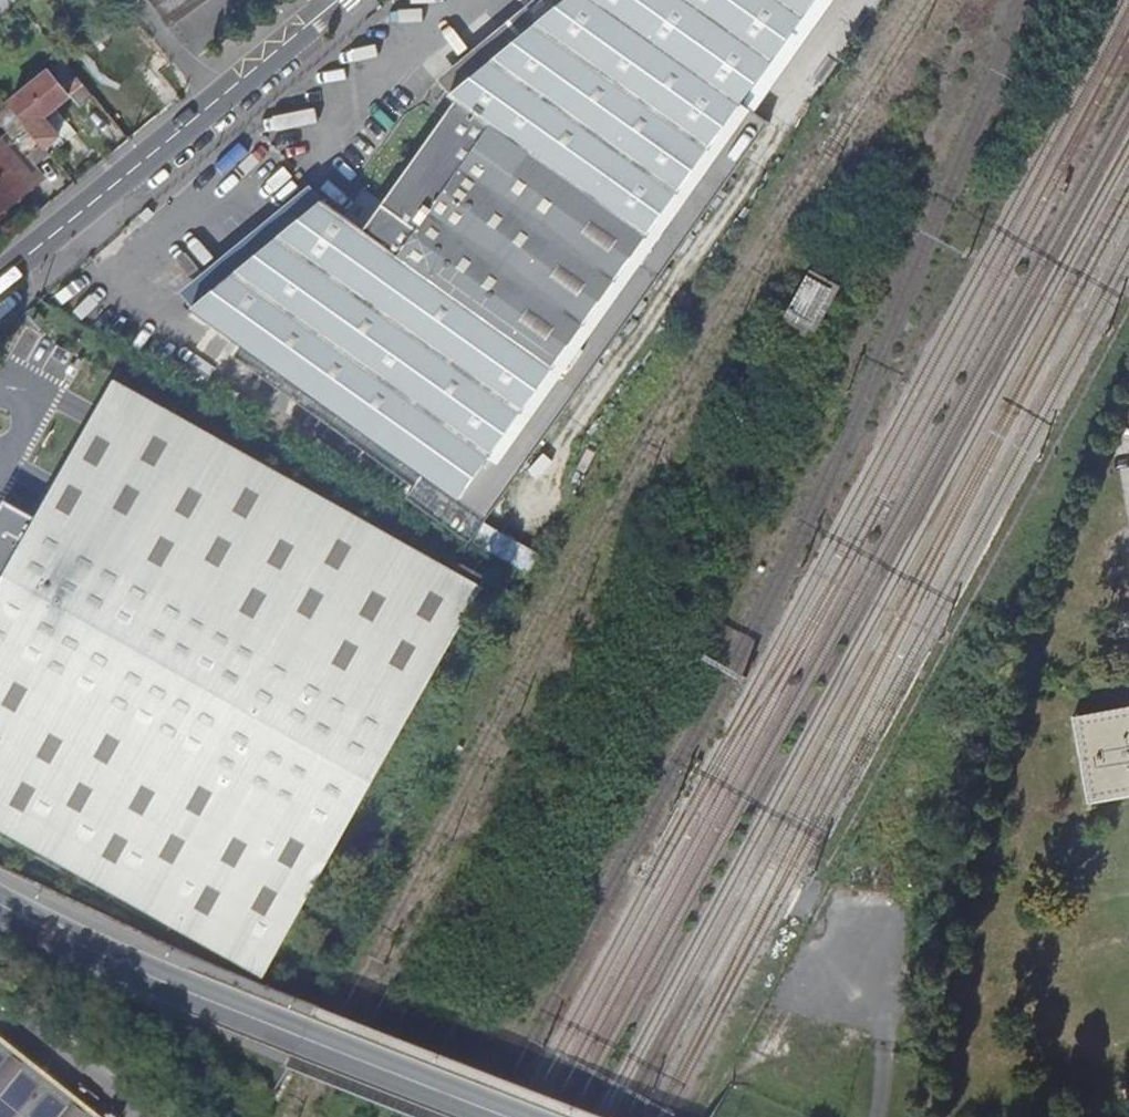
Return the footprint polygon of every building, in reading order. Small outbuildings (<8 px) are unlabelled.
[(26,0),(0,0),(0,21),(19,5),(26,0)] [(174,24),(209,0),(156,0),(174,24)] [(442,79),(457,95),(363,227),(324,199),(326,197),(311,186),(185,293),(194,303),(196,307),(465,497),(463,501),(476,508),(551,401),(602,329),(637,279),(695,199),(759,108),(731,89),(794,0),(538,0),(442,79)] [(251,25),(234,39),(240,46),(257,32),(251,25)] [(85,84),(66,59),(10,103),(52,153),(68,141),(55,124),(61,119),(53,109),(85,84)] [(7,122),(0,127),(0,215),(23,196),(22,194),(48,173),(7,122)] [(192,954),(304,1001),(442,738),(530,580),(40,300),(0,332),(0,866),(192,954)] [(1070,714),(1085,803),(1128,795),(1128,704),(1070,714)] [(0,1038),(0,1116),(98,1116),(0,1038)] [(167,1109),(162,1116),(180,1116),(167,1109)]
